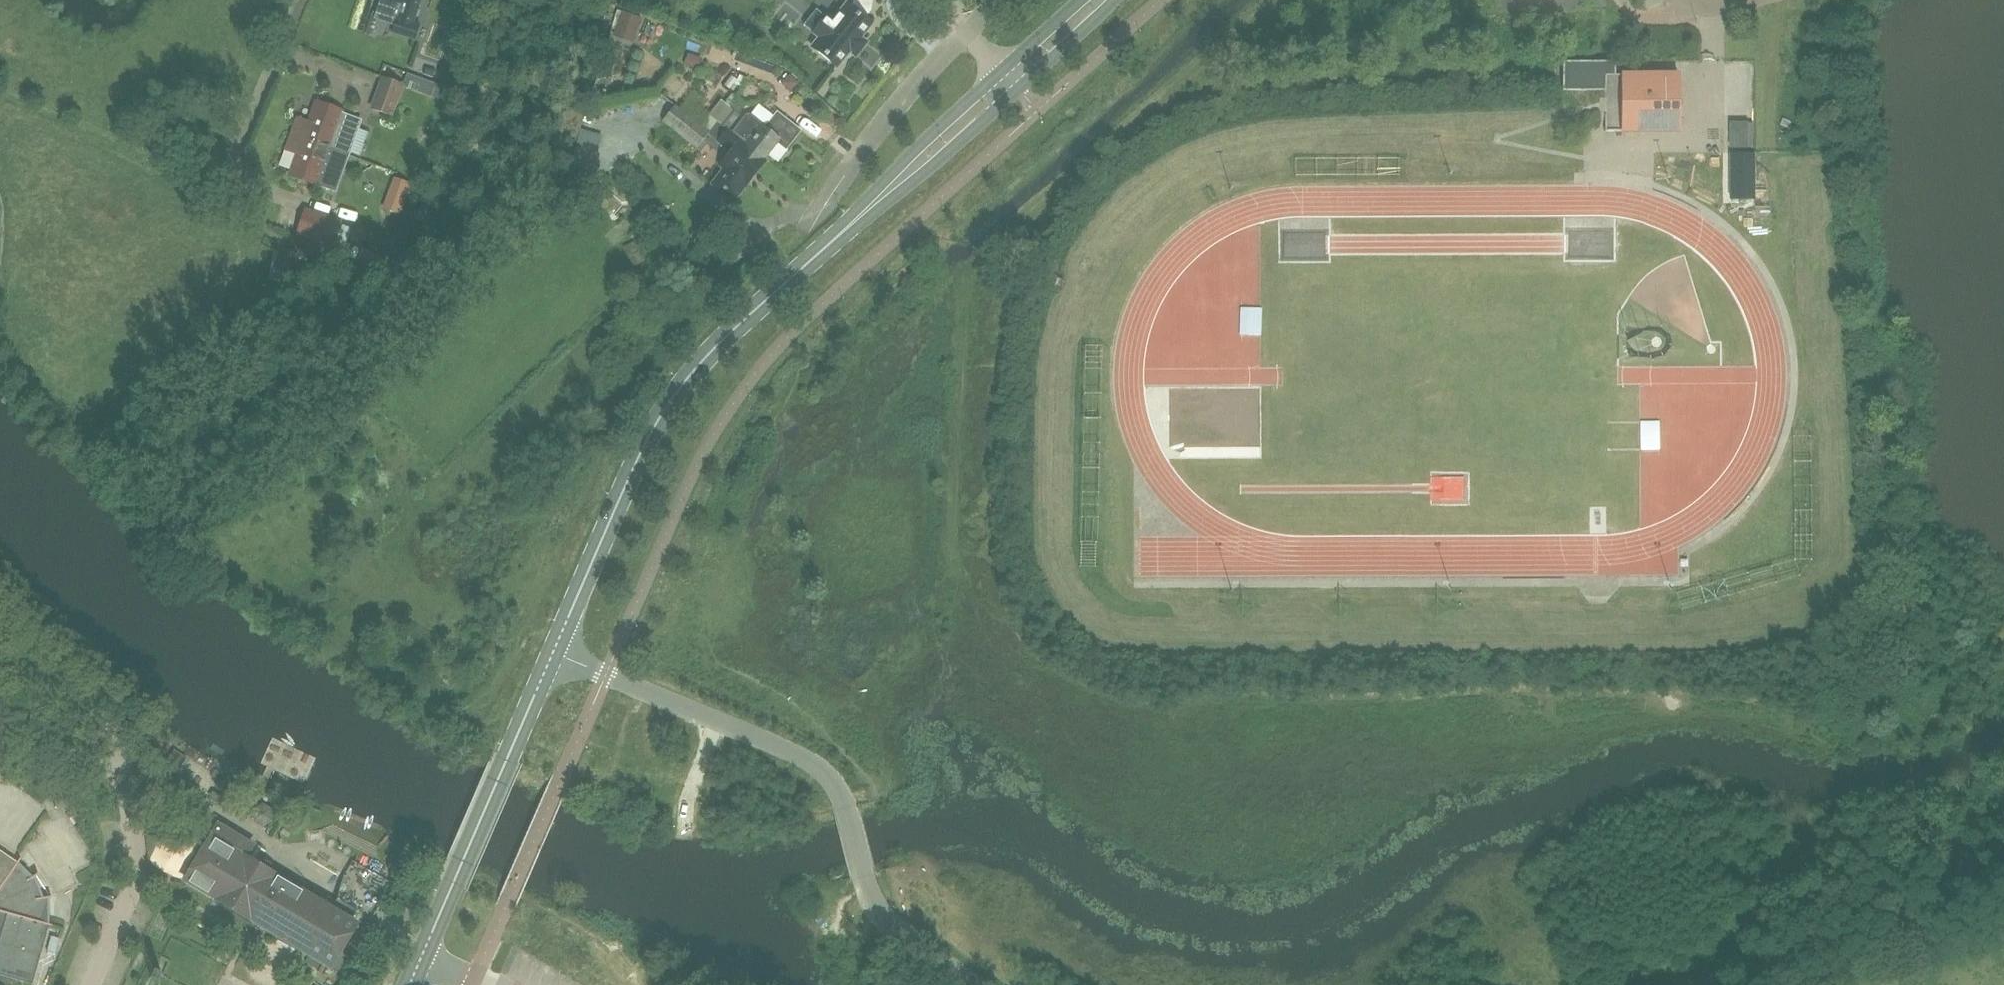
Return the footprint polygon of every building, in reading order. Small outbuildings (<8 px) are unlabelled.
[(420,24),(414,22),(422,0),(389,0),(397,3),(393,17),(396,18),(391,33),(415,41),(420,24)] [(837,67),(850,52),(856,57),(867,43),(861,38),(872,24),(866,19),(872,12),(873,0),(853,0),(853,3),(850,6),(847,4),(832,23),(826,18),(814,34),(820,39),(813,48),(837,67)] [(621,7),(614,31),(637,38),(645,14),(621,7)] [(1631,45),(1622,45),(1622,55),(1631,55),(1631,45)] [(1616,75),(1615,61),(1563,61),(1563,90),(1605,90),(1605,75),(1616,75)] [(1677,73),(1616,75),(1605,75),(1605,103),(1606,132),(1678,130),(1677,73)] [(400,89),(402,82),(384,76),(373,106),(383,109),(392,112),(400,89)] [(760,98),(752,107),(767,118),(774,109),(760,98)] [(718,123),(728,130),(740,115),(719,99),(712,108),(716,112),(704,127),(710,132),(718,123)] [(293,135),(329,148),(342,111),(317,102),(313,112),(310,122),(299,118),(293,135)] [(675,106),(662,122),(697,149),(709,133),(710,133),(710,132),(704,127),(675,106)] [(799,106),(794,114),(813,126),(818,118),(799,106)] [(356,154),(368,119),(349,113),(337,148),(356,154)] [(746,144),(764,158),(777,142),(785,148),(798,131),(777,114),(766,128),(750,117),(746,117),(734,133),(747,143),(746,144)] [(1749,147),(1749,122),(1731,121),(1731,147),(1749,147)] [(746,144),(728,130),(718,123),(710,132),(710,133),(720,141),(719,142),(731,152),(725,159),(719,166),(722,169),(711,183),(733,201),(745,186),(765,160),(764,159),(764,158),(746,144)] [(316,184),(329,148),(293,135),(287,151),(298,154),(295,164),(291,175),(316,184)] [(1731,153),(1731,199),(1756,199),(1756,153),(1755,153),(1731,153)] [(383,187),(394,215),(418,205),(407,178),(383,187)] [(306,208),(297,234),(332,246),(341,220),(306,208)] [(1262,337),(1263,316),(1251,316),(1250,336),(1262,337)] [(1647,444),(1658,443),(1657,424),(1646,425),(1647,444)] [(1443,495),(1464,495),(1464,476),(1442,476),(1443,495)] [(331,910),(248,860),(257,845),(219,822),(210,837),(212,838),(187,880),(331,967),(353,930),(355,932),(358,927),(356,926),(356,925),(349,921),(356,910),(338,899),(331,910)] [(21,859),(20,859),(18,863),(0,850),(0,890),(21,859)] [(0,890),(0,912),(8,914),(0,942),(0,975),(33,984),(49,926),(52,927),(53,925),(48,924),(48,899),(52,898),(52,897),(43,898),(35,877),(39,875),(38,874),(32,878),(18,864),(22,859),(21,859),(0,890)] [(348,870),(364,880),(369,870),(353,861),(348,870)]
